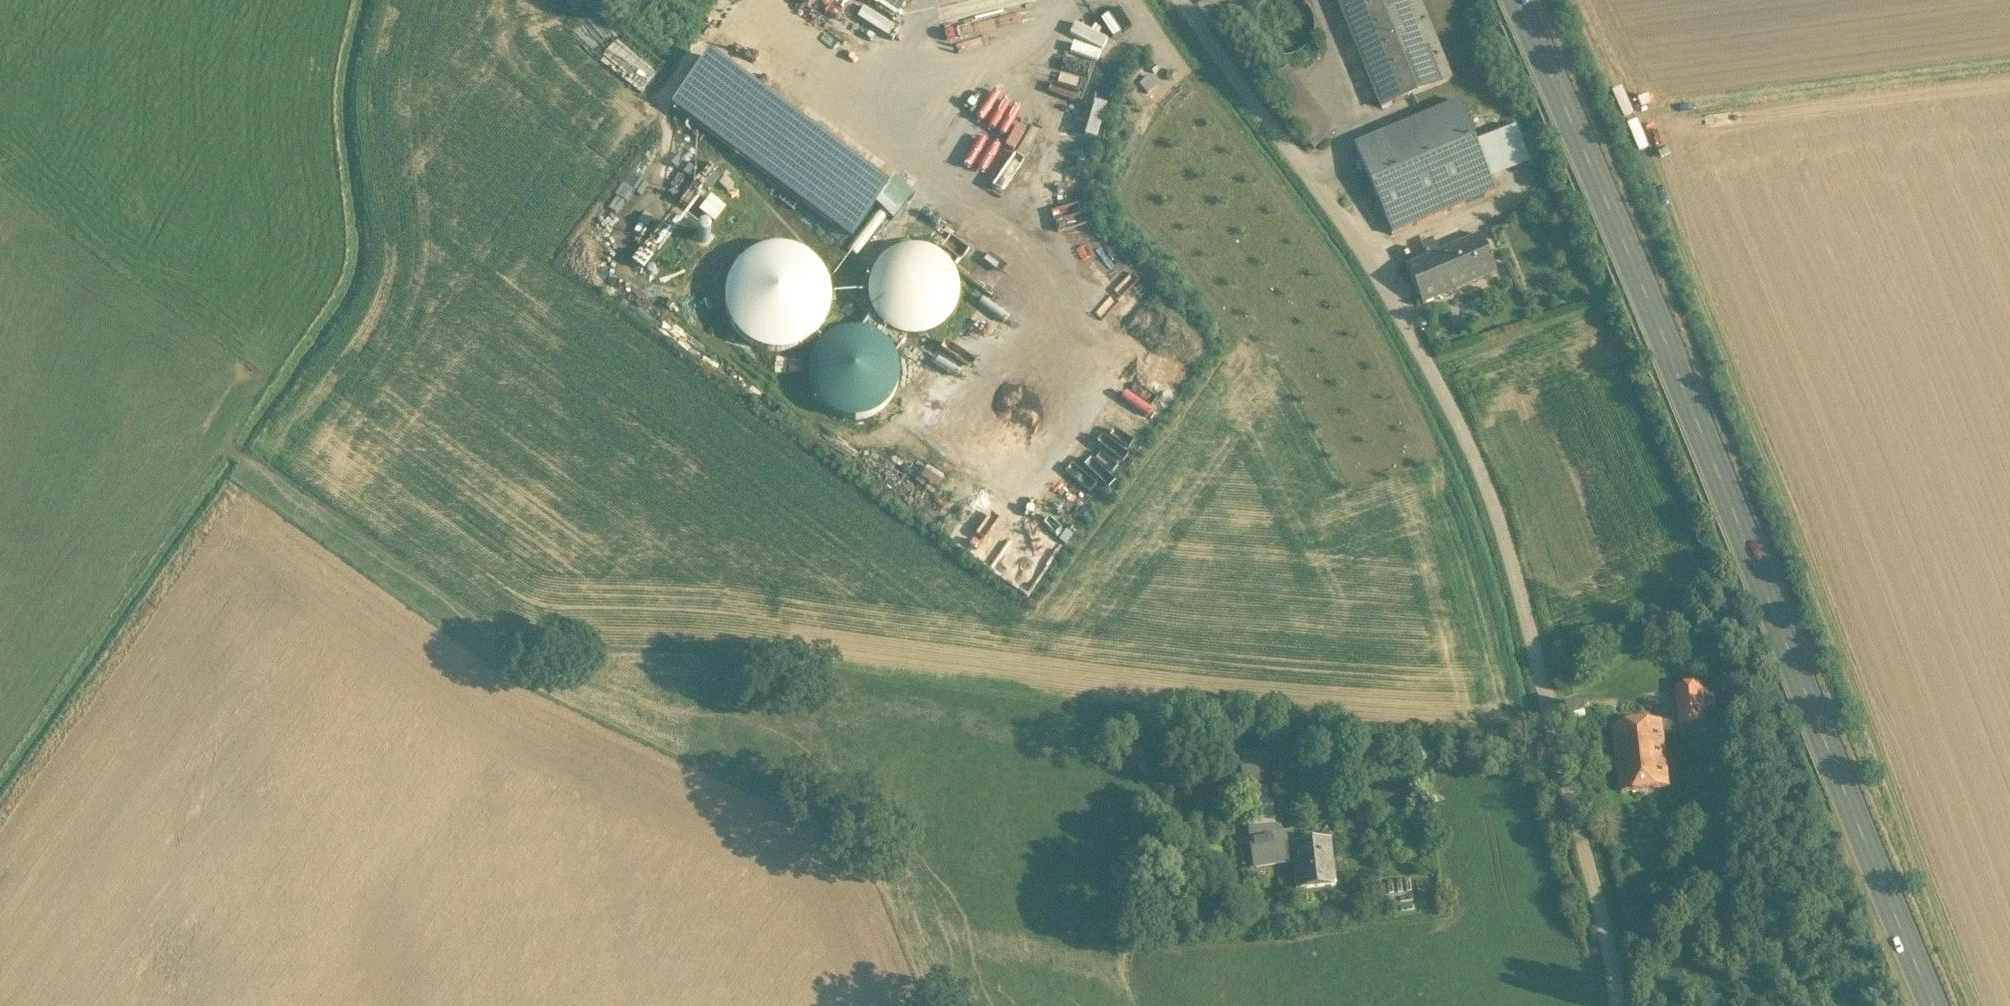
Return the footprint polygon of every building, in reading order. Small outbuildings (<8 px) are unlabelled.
[(878,6),(895,17),(907,0),(882,0),(878,6)] [(1381,108),(1451,80),(1418,0),(1337,0),(1381,108)] [(1119,71),(1123,59),(1089,48),(1085,60),(1119,71)] [(717,58),(679,108),(859,245),(897,195),(717,58)] [(1459,102),(1354,147),(1392,236),(1494,193),(1488,176),(1479,152),(1459,102)] [(1410,109),(1389,116),(1392,126),(1413,119),(1410,109)] [(1520,136),(1479,152),(1488,176),(1531,159),(1520,136)] [(708,197),(700,215),(718,223),(726,205),(708,197)] [(1480,236),(1439,254),(1433,242),(1429,243),(1428,241),(1420,244),(1426,259),(1406,268),(1422,306),(1496,274),(1480,236)] [(756,352),(776,359),(798,358),(817,348),(831,331),(837,310),(834,289),(824,271),(808,258),(789,252),(768,254),(750,264),(737,279),(730,298),(731,319),(740,338),(756,352)] [(899,336),(914,342),(932,342),(949,335),(961,322),(967,306),(967,288),(959,272),(946,260),(929,254),(911,255),(895,264),(884,277),(879,294),(880,310),(887,325),(899,336)] [(815,364),(815,386),(820,401),(830,413),(844,421),(859,425),(875,424),(891,417),(903,405),(910,391),(912,369),(903,348),(887,333),(865,327),(843,331),(826,344),(815,364)] [(1702,686),(1678,688),(1681,725),(1705,723),(1704,714),(1702,689),(1702,686)] [(1702,689),(1704,714),(1716,713),(1714,688),(1702,689)] [(1661,722),(1615,728),(1622,793),(1669,788),(1661,722)] [(1705,723),(1681,725),(1682,739),(1706,738),(1705,723)] [(1272,749),(1243,752),(1256,868),(1279,865),(1277,846),(1275,828),(1270,787),(1276,787),(1272,749)] [(1290,827),(1275,828),(1277,846),(1292,845),(1290,827)] [(1292,845),(1277,846),(1279,865),(1292,864),(1295,891),(1337,886),(1332,840),(1292,845)]
